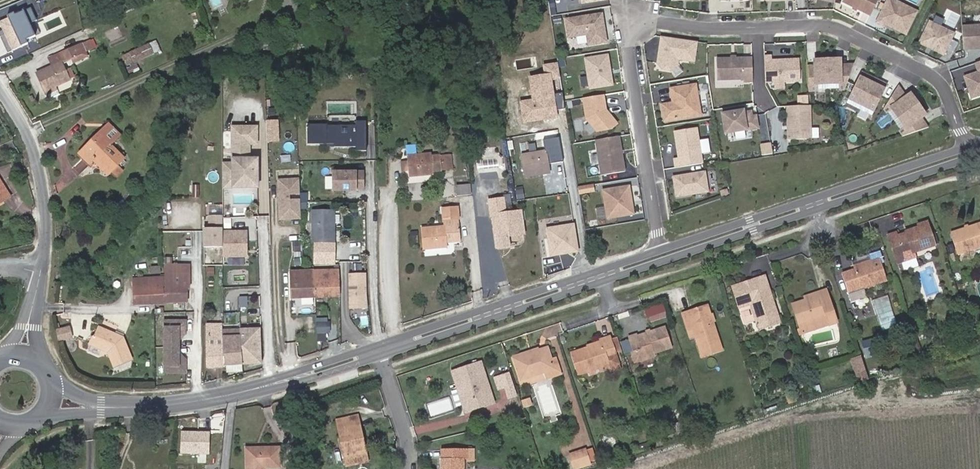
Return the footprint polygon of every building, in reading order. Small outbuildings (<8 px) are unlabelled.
[(868,17),(876,0),(841,0),(840,3),(868,17)] [(890,29),(904,36),(915,13),(891,1),(879,26),(886,30),(887,28),(888,25),(892,27),(890,29)] [(602,23),(600,14),(563,20),(566,38),(585,35),(586,46),(605,43),(603,29),(600,29),(599,23),(602,23)] [(5,63),(21,56),(20,52),(34,47),(28,33),(30,32),(26,20),(10,27),(9,24),(2,27),(3,30),(0,31),(0,50),(5,63)] [(951,34),(926,22),(916,44),(940,56),(951,34)] [(960,50),(979,49),(979,25),(959,27),(960,50)] [(694,43),(659,38),(656,57),(657,59),(657,63),(655,64),(659,70),(669,72),(675,67),(676,60),(692,63),(694,43)] [(78,52),(72,54),(76,65),(68,68),(69,71),(85,65),(84,64),(80,52),(78,52)] [(32,82),(40,100),(52,95),(66,90),(58,72),(68,68),(76,65),(72,54),(56,60),(53,61),(45,66),(48,75),(32,82)] [(606,56),(583,60),(588,90),(611,86),(606,56)] [(768,57),(762,57),(763,84),(773,83),(781,83),(798,83),(797,61),(768,62),(768,57)] [(132,59),(116,65),(121,74),(135,69),(132,59)] [(750,83),(749,59),(732,59),(728,59),(714,60),(715,81),(741,80),(741,83),(750,83)] [(806,92),(818,91),(818,85),(836,85),(836,90),(841,90),(849,69),(837,70),(837,65),(837,61),(812,62),(812,66),(812,71),(805,71),(806,92)] [(976,63),(979,74),(977,75),(976,73),(962,78),(969,98),(979,94),(979,61),(976,63)] [(859,73),(844,103),(849,105),(851,101),(868,109),(865,114),(870,116),(885,86),(877,82),(875,87),(862,81),(865,76),(859,73)] [(877,82),(865,76),(862,81),(875,87),(877,82)] [(660,106),(662,122),(698,116),(693,86),(668,90),(671,104),(660,106)] [(904,98),(896,86),(893,90),(901,100),(904,98)] [(901,136),(921,129),(915,121),(918,118),(922,116),(908,95),(904,98),(901,100),(893,90),(881,109),(884,112),(888,109),(902,129),(898,132),(901,136)] [(54,101),(52,95),(40,100),(42,106),(54,101)] [(603,111),(601,96),(580,99),(584,120),(594,133),(608,130),(615,125),(607,115),(604,116),(603,113),(604,112),(603,111)] [(868,109),(851,101),(849,105),(865,114),(868,109)] [(807,106),(784,107),(785,141),(808,140),(807,106)] [(898,132),(902,129),(888,109),(884,112),(898,132)] [(741,111),(719,115),(722,135),(755,129),(753,117),(750,117),(750,114),(742,116),(741,114),(741,111)] [(281,138),(280,118),(269,119),(270,139),(281,138)] [(918,118),(915,121),(921,129),(925,128),(918,118)] [(306,128),(306,147),(333,147),(333,150),(354,150),(354,154),(365,154),(365,124),(354,124),(354,129),(326,129),(326,128),(306,128)] [(226,163),(226,187),(236,187),(236,179),(250,179),(250,183),(261,183),(260,166),(258,166),(258,158),(252,158),(252,143),(259,143),(259,127),(235,127),(236,163),(226,163)] [(672,160),(674,169),(700,165),(694,129),(672,133),(677,160),(672,160)] [(113,143),(102,132),(73,162),(83,170),(86,167),(90,163),(105,177),(117,165),(104,152),(113,143)] [(622,173),(617,137),(593,141),(599,176),(622,173)] [(711,152),(711,143),(702,143),(702,152),(711,152)] [(549,173),(545,152),(521,156),(524,177),(549,173)] [(425,181),(437,179),(436,164),(425,165),(425,160),(402,162),(403,168),(403,177),(403,184),(425,182),(425,181)] [(105,177),(90,163),(86,167),(101,182),(105,177)] [(446,163),(436,164),(437,179),(445,179),(445,177),(447,177),(446,163)] [(395,178),(403,177),(403,168),(395,169),(395,178)] [(706,193),(703,173),(671,178),(674,198),(706,193)] [(356,192),(355,175),(332,175),(332,194),(347,194),(347,192),(356,192)] [(250,179),(236,179),(236,187),(261,187),(261,183),(250,183),(250,179)] [(297,180),(277,181),(279,219),(300,218),(297,180)] [(458,200),(470,199),(469,183),(457,185),(458,200)] [(4,203),(10,199),(0,184),(0,196),(4,203)] [(605,220),(632,216),(627,187),(601,191),(605,220)] [(499,250),(512,248),(511,243),(525,240),(522,217),(507,219),(505,205),(489,207),(492,224),(495,223),(499,250)] [(315,244),(335,242),(334,212),(314,213),(315,244)] [(206,250),(225,249),(224,234),(224,218),(211,218),(211,231),(205,231),(206,250)] [(421,230),(422,251),(446,249),(446,246),(445,237),(461,236),(460,222),(443,223),(443,228),(421,230)] [(575,222),(545,228),(551,257),(580,252),(575,222)] [(225,249),(225,259),(249,259),(248,233),(224,234),(225,249)] [(979,257),(979,235),(951,244),(957,264),(979,257)] [(445,237),(446,246),(453,246),(462,245),(461,236),(445,237)] [(895,269),(912,263),(932,256),(926,236),(918,238),(896,246),(894,242),(887,245),(895,269)] [(322,254),(309,255),(310,267),(322,266),(322,254)] [(869,273),(853,279),(840,284),(846,304),(884,290),(878,271),(879,268),(877,259),(867,263),(868,269),(869,273)] [(912,263),(895,269),(896,273),(914,268),(912,263)] [(133,280),(133,304),(188,302),(188,289),(191,288),(190,265),(165,266),(165,271),(166,278),(154,279),(133,280)] [(869,273),(868,269),(852,275),(853,279),(869,273)] [(287,280),(288,288),(288,303),(288,305),(333,304),(333,278),(287,280)] [(360,283),(343,283),(344,316),(362,316),(360,304),(360,283)] [(742,292),(730,296),(742,333),(755,329),(758,338),(777,332),(763,285),(749,290),(749,294),(744,295),(742,292)] [(875,299),(882,326),(897,322),(889,295),(875,299)] [(823,298),(816,301),(817,304),(803,309),(790,314),(797,333),(823,323),(827,334),(835,331),(823,298)] [(802,307),(803,309),(817,304),(816,301),(802,307)] [(663,302),(645,308),(649,322),(668,316),(663,302)] [(704,314),(690,319),(692,323),(706,318),(704,314)] [(680,322),(686,338),(692,337),(694,343),(701,364),(719,357),(710,332),(707,322),(706,318),(692,323),(690,319),(680,322)] [(602,333),(609,331),(605,319),(598,321),(602,333)] [(164,329),(165,368),(169,368),(169,375),(186,374),(186,361),(181,361),(181,357),(179,357),(179,340),(181,340),(181,335),(186,335),(185,322),(168,322),(168,329),(164,329)] [(802,343),(827,334),(823,323),(797,333),(802,343)] [(226,324),(208,324),(209,366),(225,365),(223,333),(226,333),(226,331),(226,324)] [(241,338),(243,363),(260,362),(258,328),(241,330),(241,338)] [(57,331),(58,341),(71,340),(70,330),(57,331)] [(241,330),(226,331),(226,333),(223,333),(225,365),(241,364),(243,364),(243,363),(241,338),(241,330)] [(109,352),(110,354),(115,366),(133,361),(125,340),(99,331),(95,340),(93,339),(91,347),(103,352),(105,350),(109,352)] [(311,332),(312,351),(322,350),(322,344),(326,344),(326,332),(311,332)] [(626,346),(630,357),(633,357),(636,367),(654,361),(653,358),(668,353),(661,332),(648,337),(644,339),(636,342),(626,346)] [(585,382),(590,380),(589,377),(604,372),(601,363),(610,360),(606,348),(604,344),(596,347),(597,351),(584,355),(567,361),(574,382),(584,378),(585,382)] [(606,348),(610,360),(617,357),(613,345),(606,348)] [(875,350),(860,355),(864,366),(878,361),(875,350)] [(510,361),(511,365),(536,357),(534,353),(510,361)] [(543,355),(536,357),(511,365),(518,386),(539,379),(550,375),(547,365),(543,355)] [(615,376),(610,360),(601,363),(604,372),(589,377),(590,380),(605,376),(607,379),(615,376)] [(551,363),(547,365),(550,375),(539,379),(542,387),(558,381),(551,363)] [(242,372),(241,364),(225,365),(226,373),(242,372)] [(857,392),(867,389),(859,366),(850,369),(857,392)] [(477,369),(450,378),(463,418),(490,409),(477,369)] [(506,380),(498,383),(501,393),(510,390),(506,380)] [(494,396),(501,393),(498,383),(490,385),(494,396)] [(510,390),(501,393),(505,404),(513,401),(510,390)] [(335,430),(341,468),(365,464),(363,454),(360,455),(358,444),(361,444),(359,433),(356,434),(354,426),(335,430)] [(247,468),(279,468),(279,454),(248,455),(247,468)] [(582,459),(567,464),(569,468),(585,468),(582,459)] [(439,468),(460,468),(459,460),(439,462),(439,468)] [(469,460),(459,461),(460,468),(470,468),(469,460)]
